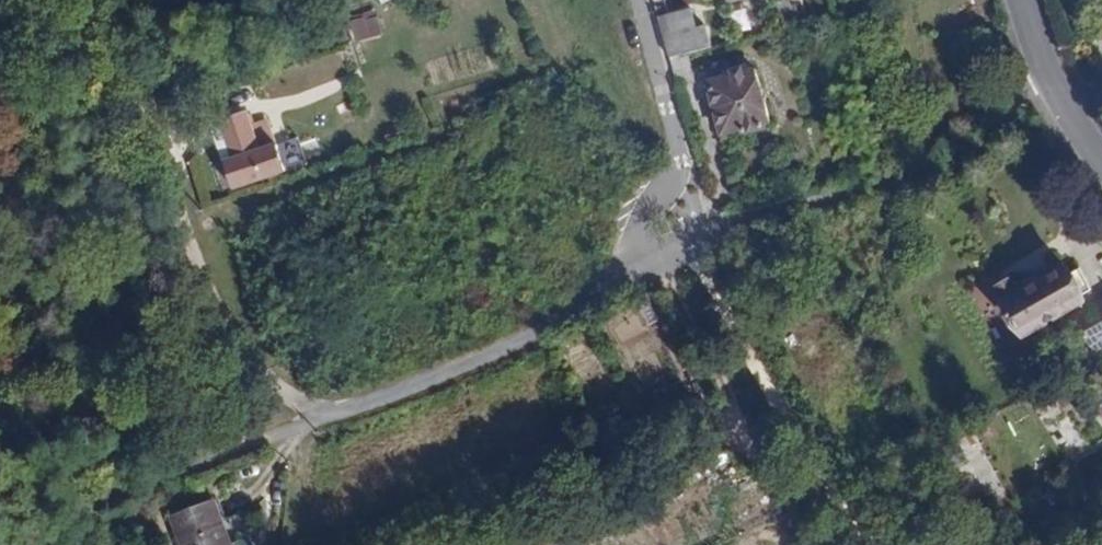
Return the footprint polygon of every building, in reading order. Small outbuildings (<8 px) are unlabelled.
[(690,9),(657,18),(668,59),(685,56),(701,52),(690,9)] [(377,12),(352,21),(360,43),(385,34),(377,12)] [(685,56),(668,59),(670,66),(676,87),(692,83),(685,56)] [(762,89),(755,68),(749,69),(747,65),(727,70),(727,74),(707,79),(719,132),(741,127),(742,133),(763,129),(762,123),(769,121),(765,101),(758,102),(755,91),(762,89)] [(233,187),(284,170),(276,145),(258,150),(247,112),(222,120),(232,157),(223,161),(233,187)] [(1017,295),(1008,281),(995,289),(1023,336),(1082,303),(1079,296),(1089,290),(1078,270),(1068,275),(1064,269),(1017,295)] [(1071,319),(1090,352),(1101,345),(1101,301),(1071,319)] [(169,517),(181,544),(228,544),(212,502),(169,517)]
